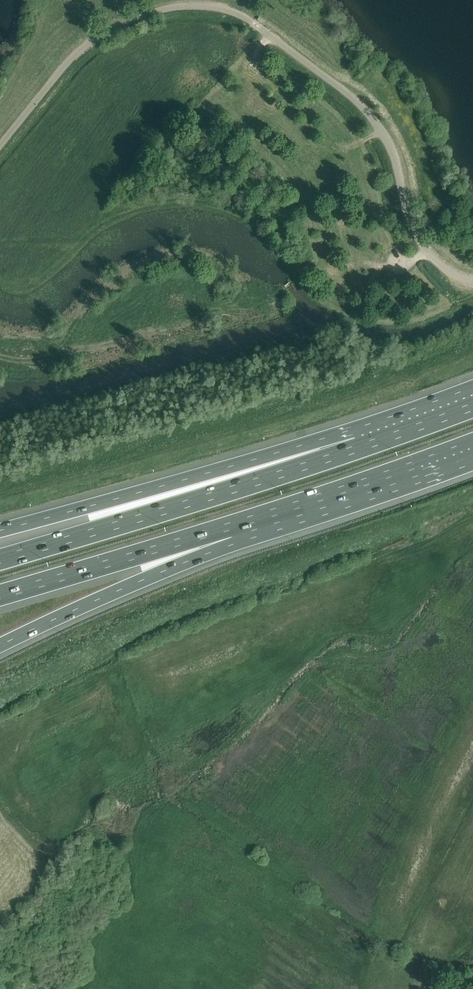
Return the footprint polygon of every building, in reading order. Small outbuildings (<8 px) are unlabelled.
[(402,479),(373,489),(375,495),(404,485),(402,479)]
